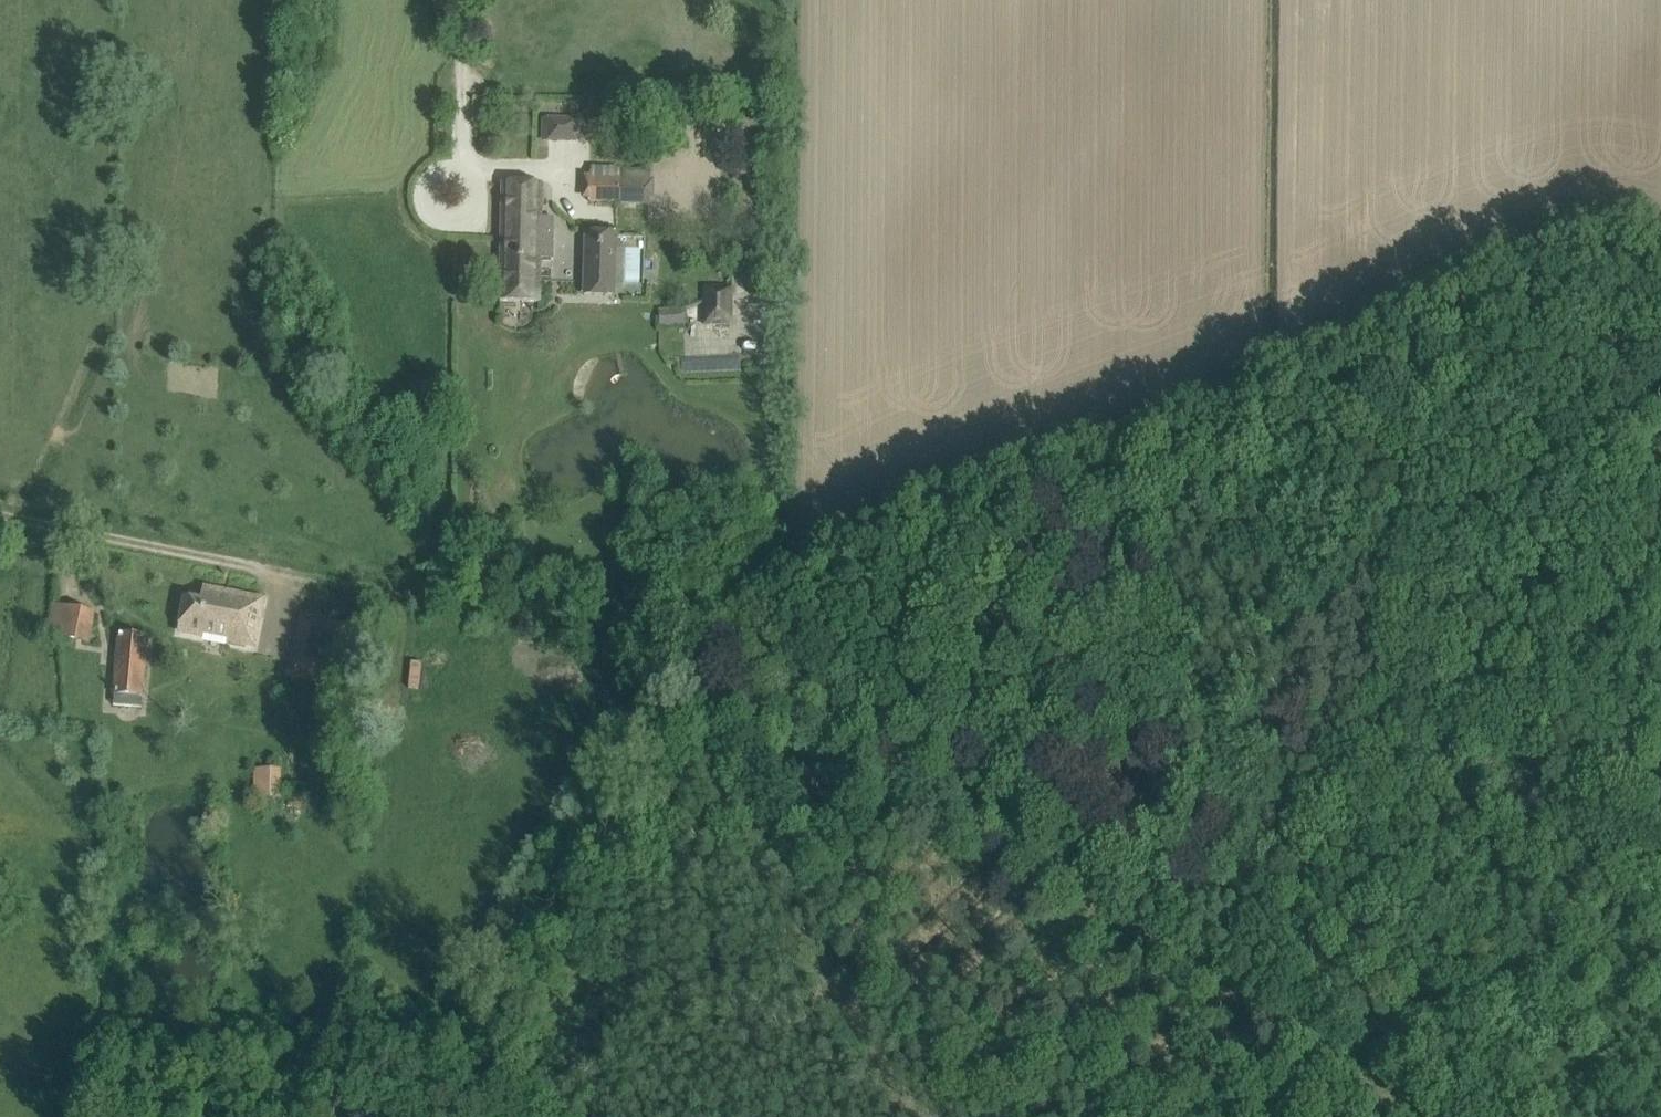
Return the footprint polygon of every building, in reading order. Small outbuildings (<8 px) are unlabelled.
[(573,138),(573,119),(543,118),(543,137),(573,138)] [(583,174),(582,199),(589,199),(589,201),(636,204),(636,201),(648,201),(649,172),(624,170),(625,166),(617,166),(617,164),(592,163),(592,169),(590,169),(590,174),(583,174)] [(540,185),(539,185),(502,183),(500,300),(538,301),(540,185)] [(584,231),(582,283),(615,284),(617,232),(584,231)] [(732,325),(732,285),(702,286),(702,325),(732,325)] [(658,311),(659,327),(677,326),(676,310),(658,311)] [(258,603),(204,593),(202,605),(186,602),(180,629),(251,643),(258,603)] [(91,614),(71,610),(66,636),(86,640),(91,614)] [(147,638),(119,635),(113,705),(141,707),(147,638)] [(253,797),(281,798),(281,767),(253,767),(253,797)]
